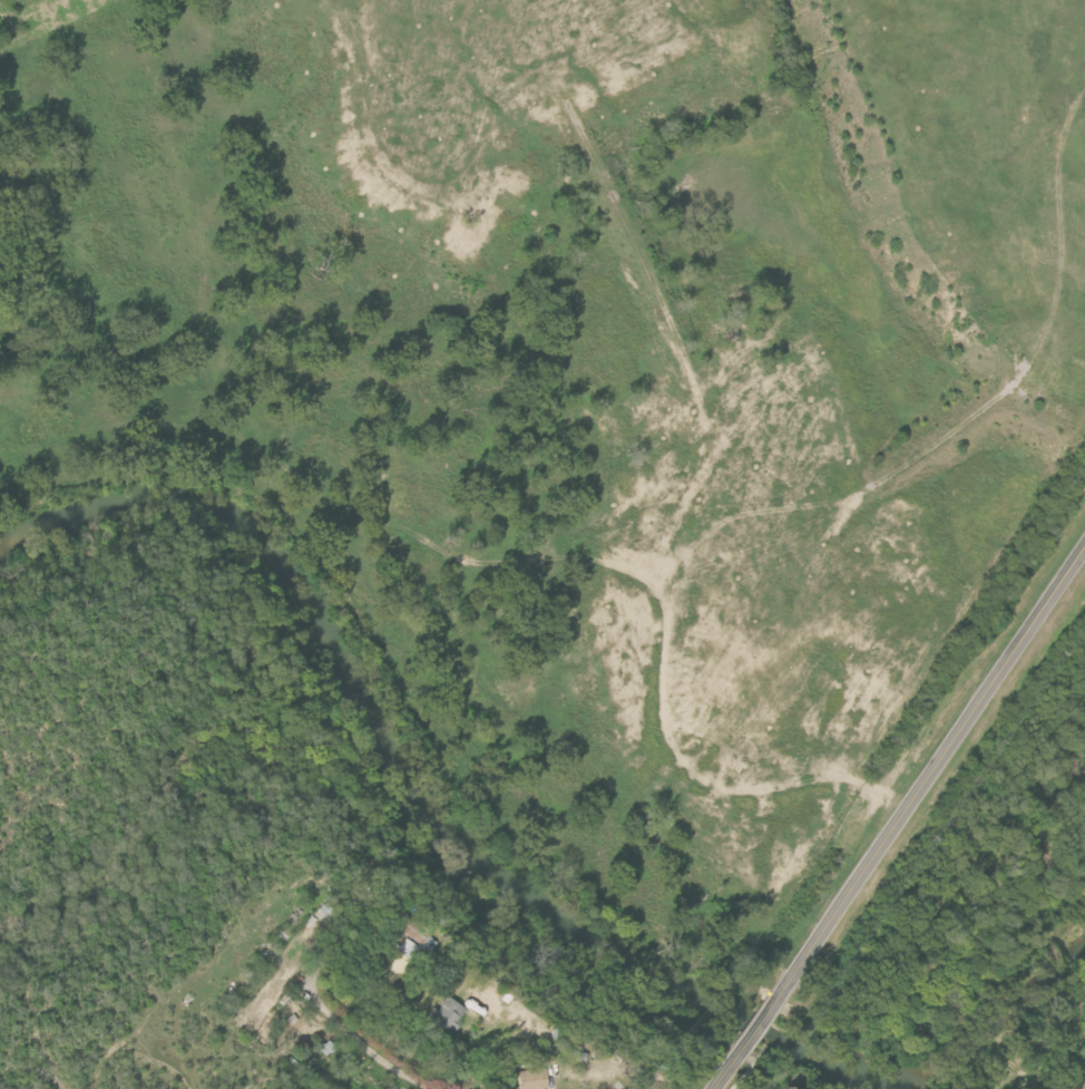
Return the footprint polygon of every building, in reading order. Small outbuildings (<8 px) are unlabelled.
[(435,1010),(431,1007),(424,1018),(449,1034),(464,1009),(443,996),(435,1010)] [(516,1071),(516,1088),(544,1088),(544,1070),(516,1071)]
